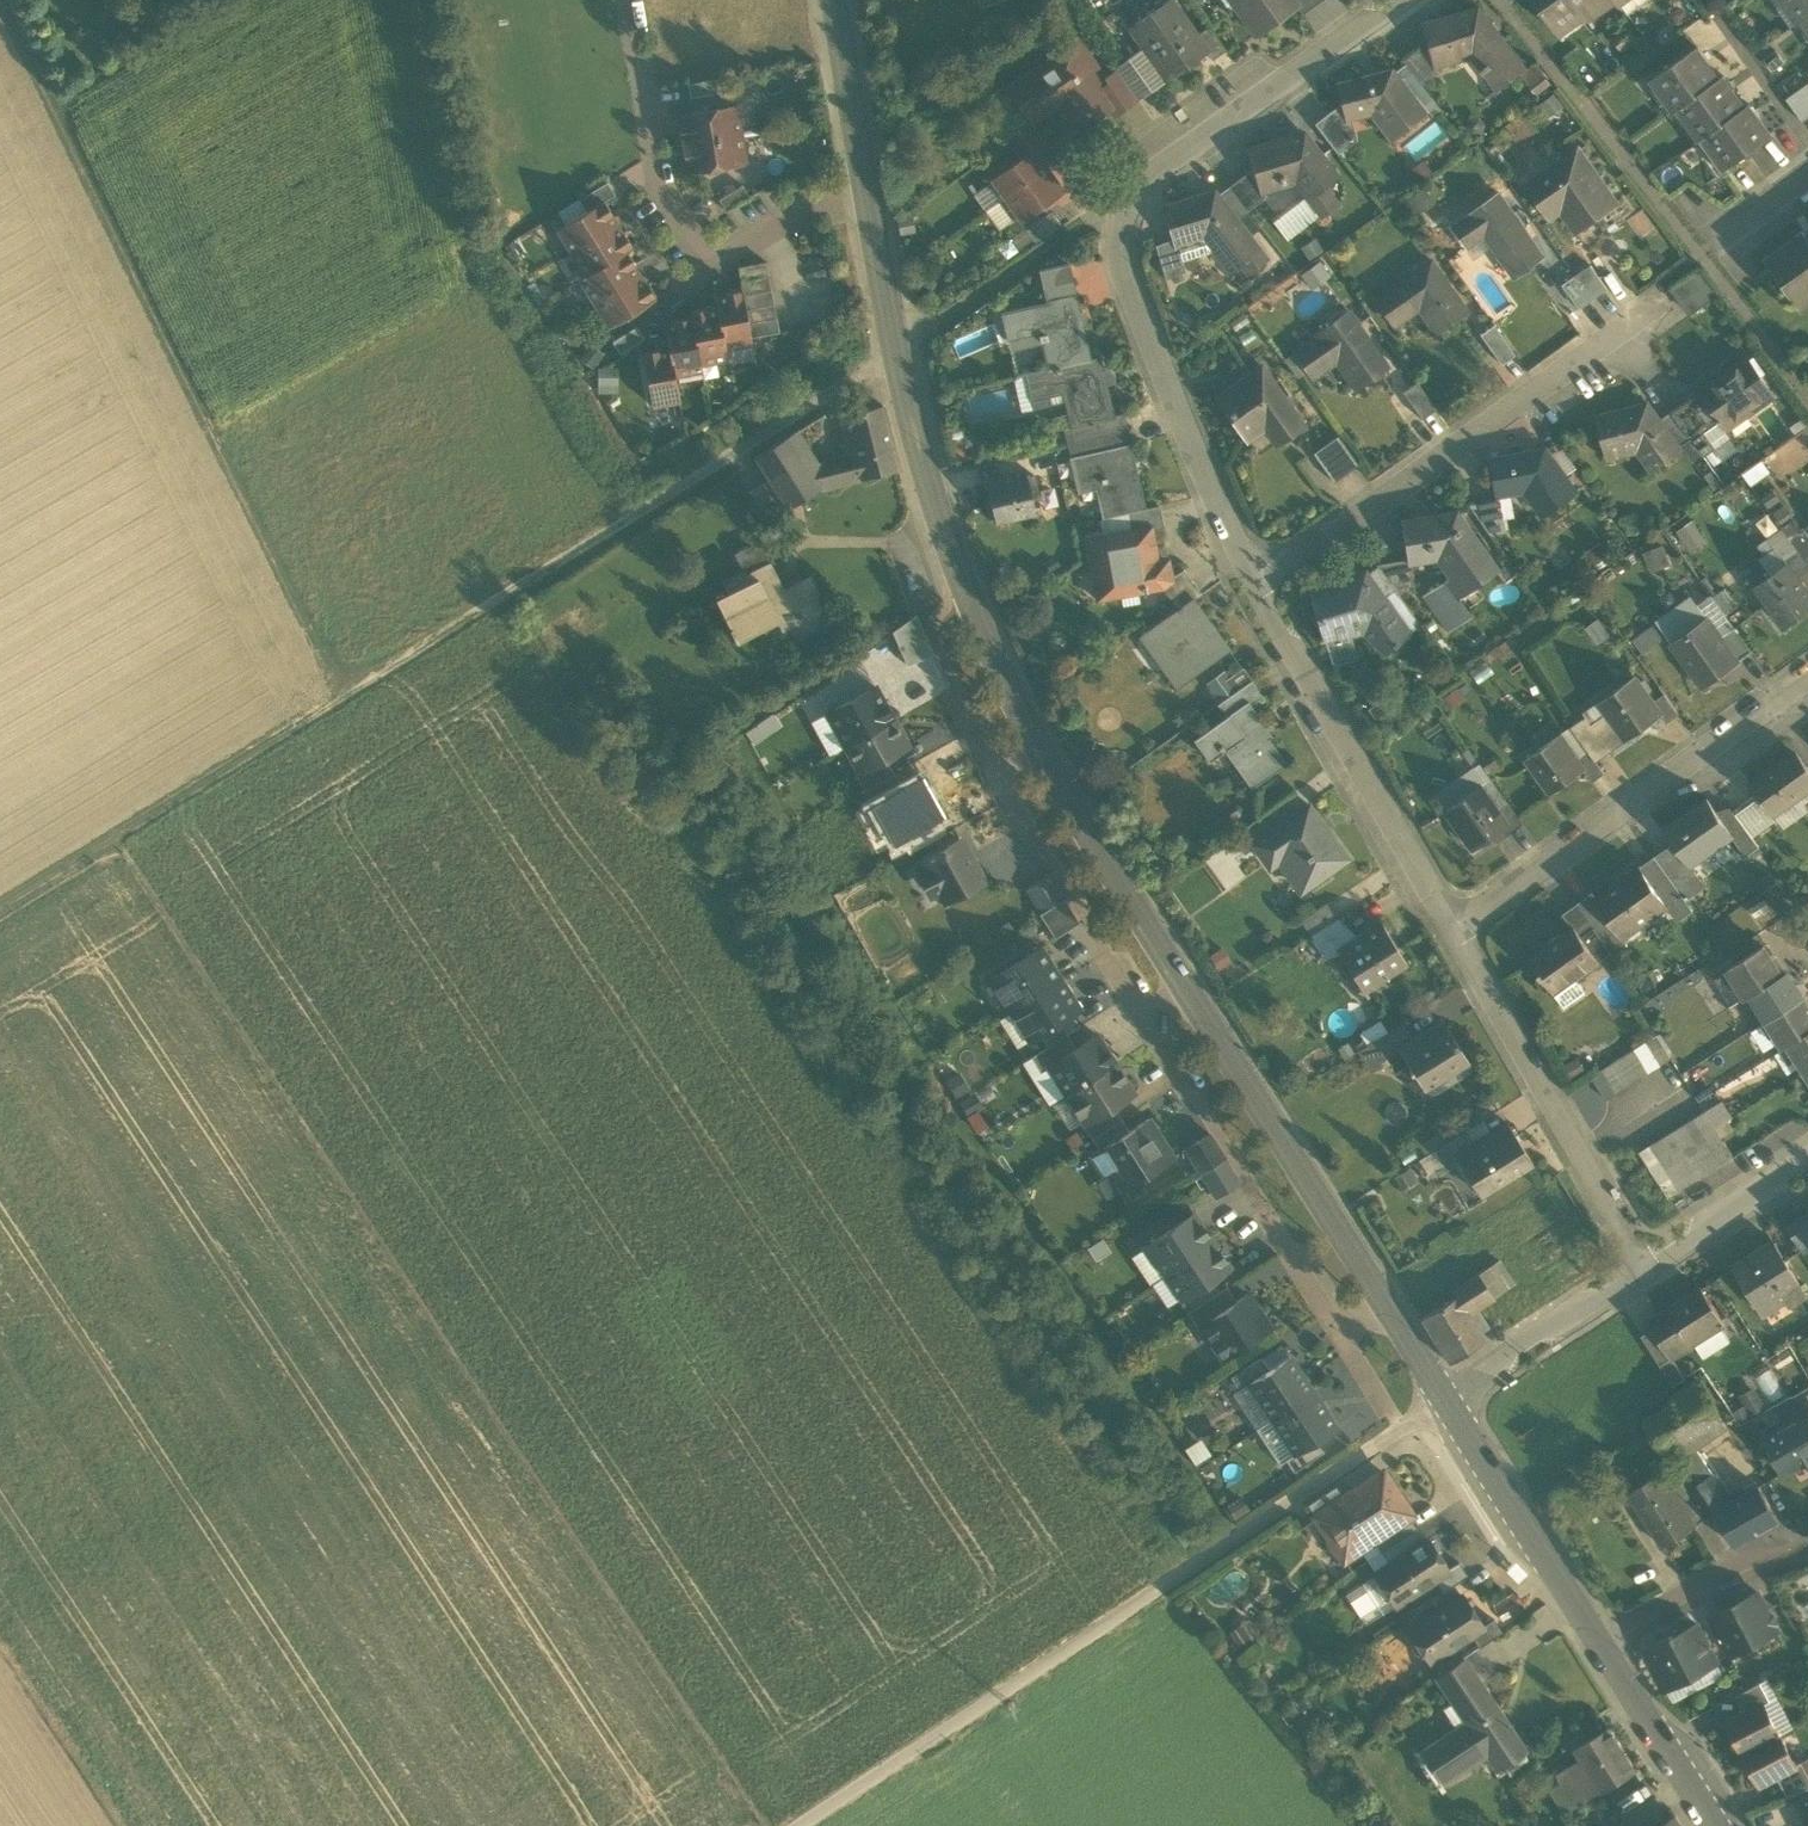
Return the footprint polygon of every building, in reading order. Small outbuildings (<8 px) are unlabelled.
[(1136,24),(1149,42),(1161,60),(1156,65),(1168,82),(1207,54),(1208,54),(1196,37),(1170,0),(1136,24)] [(1257,35),(1296,6),(1298,5),(1296,3),(1294,0),(1237,0),(1240,4),(1237,7),(1257,35)] [(1315,5),(1312,0),(1294,0),(1296,3),(1298,5),(1296,6),(1302,14),(1315,5)] [(1582,9),(1575,0),(1534,0),(1555,28),(1582,9)] [(1582,9),(1585,13),(1603,0),(1575,0),(1582,9)] [(1784,0),(1772,0),(1791,27),(1796,24),(1799,22),(1784,0)] [(1799,22),(1804,18),(1792,0),(1784,0),(1799,22)] [(1807,15),(1807,0),(1792,0),(1804,18),(1807,15)] [(1487,74),(1500,90),(1526,70),(1479,10),(1426,25),(1431,41),(1426,42),(1427,43),(1433,67),(1436,66),(1478,55),(1488,67),(1482,71),(1485,76),(1487,74)] [(1804,18),(1799,22),(1796,24),(1807,41),(1807,15),(1804,18)] [(1207,54),(1212,62),(1226,52),(1209,28),(1196,37),(1208,54),(1207,54)] [(1058,90),(1084,126),(1108,110),(1115,105),(1112,101),(1098,81),(1104,77),(1076,39),(1066,46),(1071,53),(1042,74),(1023,88),(1037,104),(1058,90)] [(1139,103),(1168,82),(1156,65),(1161,60),(1149,42),(1114,67),(1116,69),(1115,69),(1116,69),(1129,89),(1138,100),(1139,103)] [(1403,62),(1422,87),(1438,74),(1436,66),(1433,67),(1427,43),(1403,62)] [(1044,113),(1037,104),(1023,88),(1042,74),(1071,53),(1066,46),(1006,88),(1029,121),(1030,122),(1040,115),(1042,115),(1044,113)] [(1681,106),(1684,104),(1719,79),(1696,47),(1658,74),(1681,106)] [(1098,81),(1112,101),(1129,89),(1116,69),(1104,77),(1098,81)] [(1370,114),(1391,141),(1426,114),(1393,72),(1337,87),(1341,104),(1345,120),(1370,114)] [(1706,135),(1710,131),(1745,107),(1723,76),(1719,79),(1684,104),(1706,135)] [(688,84),(690,97),(717,92),(715,79),(688,84)] [(1797,90),(1807,105),(1807,83),(1797,90)] [(1115,105),(1108,110),(1114,118),(1138,100),(1129,89),(1112,101),(1115,105)] [(1058,90),(1037,104),(1044,113),(1042,115),(1040,115),(1030,122),(1034,128),(1060,109),(1076,132),(1084,126),(1058,90)] [(1807,118),(1807,105),(1797,90),(1786,99),(1802,122),(1807,118)] [(1315,124),(1335,150),(1347,140),(1333,123),(1345,120),(1341,104),(1315,124)] [(1750,104),(1745,107),(1710,131),(1733,164),(1773,136),(1750,104)] [(679,115),(683,143),(740,134),(735,105),(679,115)] [(1018,129),(1034,151),(1045,143),(1034,128),(1030,122),(1029,121),(1018,129)] [(1422,148),(1445,136),(1437,122),(1414,134),(1422,148)] [(1021,160),(1034,151),(1018,129),(1006,137),(1021,160)] [(744,162),(740,134),(683,143),(688,171),(744,162)] [(1307,195),(1311,199),(1326,188),(1339,178),(1308,137),(1298,140),(1296,135),(1271,143),(1273,148),(1249,156),(1253,169),(1260,191),(1261,191),(1297,179),(1299,184),(1307,195)] [(1057,159),(1045,143),(1034,151),(1045,167),(1057,159)] [(1557,205),(1576,231),(1616,202),(1577,149),(1527,185),(1547,212),(1557,205)] [(993,180),(1021,219),(1062,190),(1045,167),(1034,151),(1021,160),(993,180)] [(1229,188),(1247,212),(1264,200),(1261,191),(1260,191),(1253,169),(1229,188)] [(579,199),(586,211),(602,201),(603,202),(615,194),(607,182),(579,199)] [(718,199),(725,211),(749,196),(742,185),(718,199)] [(1338,205),(1326,188),(1311,199),(1323,216),(1338,205)] [(1229,272),(1241,262),(1257,250),(1255,248),(1237,224),(1238,223),(1214,191),(1164,207),(1175,244),(1176,246),(1177,245),(1200,238),(1199,235),(1205,232),(1218,249),(1219,251),(1216,254),(1229,272)] [(1273,220),(1289,242),(1323,216),(1311,199),(1307,195),(1273,220)] [(1482,236),(1511,278),(1542,256),(1499,196),(1453,229),(1466,248),(1482,236)] [(558,229),(572,252),(617,225),(611,215),(612,214),(606,203),(604,204),(603,202),(602,201),(586,211),(558,229)] [(1028,229),(1036,241),(1065,220),(1057,209),(1028,229)] [(572,252),(586,275),(625,252),(632,248),(629,245),(631,244),(624,233),(623,234),(617,225),(572,252)] [(1182,261),(1218,249),(1205,232),(1199,235),(1200,238),(1177,245),(1182,261)] [(1803,234),(1766,260),(1800,308),(1807,303),(1807,241),(1803,234)] [(1304,248),(1310,258),(1322,251),(1316,241),(1304,248)] [(1157,250),(1165,277),(1185,271),(1182,261),(1177,245),(1176,246),(1175,244),(1157,250)] [(1257,247),(1255,248),(1257,250),(1241,262),(1250,273),(1266,259),(1257,247)] [(580,278),(595,303),(639,275),(633,265),(635,264),(628,253),(627,254),(625,252),(586,275),(580,278)] [(738,267),(740,281),(768,275),(766,261),(738,267)] [(1414,304),(1436,334),(1466,312),(1430,262),(1376,300),(1390,321),(1414,304)] [(1040,272),(1047,304),(1076,297),(1068,266),(1040,272)] [(1591,266),(1575,276),(1592,300),(1607,289),(1591,266)] [(1671,287),(1692,315),(1720,295),(1707,278),(1702,272),(1695,270),(1687,275),(1671,287)] [(646,285),(639,275),(595,303),(609,326),(654,298),(652,296),(654,295),(647,284),(646,285)] [(742,291),(743,295),(771,289),(768,275),(740,281),(742,291)] [(1579,309),(1592,300),(1575,276),(1562,286),(1579,309)] [(746,309),(774,304),(771,289),(743,295),(746,309)] [(715,296),(717,307),(725,348),(726,348),(752,343),(751,337),(748,323),(746,309),(743,295),(742,291),(739,292),(739,290),(726,292),(727,294),(715,296)] [(1039,332),(1047,369),(1090,360),(1076,297),(1047,304),(1000,315),(1006,339),(1039,332)] [(746,309),(748,323),(777,318),(774,304),(746,309)] [(728,358),(726,348),(725,348),(717,307),(706,309),(706,308),(693,310),(694,312),(690,313),(691,319),(692,319),(700,364),(701,364),(728,358)] [(1333,358),(1356,389),(1385,369),(1356,329),(1358,328),(1348,313),(1317,336),(1318,338),(1295,354),(1310,375),(1333,358)] [(702,370),(701,364),(700,364),(692,319),(691,319),(688,319),(688,318),(676,320),(676,322),(664,324),(669,349),(675,375),(702,370)] [(779,332),(777,318),(748,323),(751,337),(779,332)] [(612,341),(619,354),(644,338),(636,326),(612,341)] [(1481,337),(1502,366),(1515,357),(1494,327),(1481,337)] [(680,400),(675,375),(669,349),(658,351),(658,349),(651,350),(645,352),(646,353),(643,354),(652,406),(680,400)] [(1099,358),(1090,360),(1047,369),(1023,375),(1029,400),(1062,393),(1070,429),(1097,423),(1113,419),(1112,417),(1099,358)] [(1720,420),(1727,429),(1774,396),(1748,359),(1701,393),(1720,420)] [(1216,397),(1247,440),(1264,428),(1271,423),(1282,439),(1303,425),(1261,365),(1216,397)] [(1403,394),(1422,421),(1437,411),(1417,384),(1403,394)] [(1705,431),(1720,420),(1701,393),(1685,404),(1705,431)] [(1648,451),(1659,467),(1681,452),(1679,449),(1660,422),(1646,403),(1595,417),(1607,459),(1648,451)] [(882,404),(844,414),(855,454),(861,478),(899,469),(882,404)] [(1685,404),(1672,413),(1692,441),(1705,431),(1685,404)] [(1679,449),(1692,441),(1672,413),(1660,422),(1679,449)] [(819,461),(798,429),(789,435),(812,471),(830,460),(855,454),(844,414),(837,416),(843,442),(840,443),(842,452),(827,457),(822,459),(819,461)] [(1113,419),(1097,423),(1099,436),(1125,430),(1122,415),(1112,417),(1113,419)] [(1064,444),(1099,436),(1097,423),(1070,429),(1061,431),(1064,444)] [(1271,423),(1264,428),(1275,444),(1282,439),(1271,423)] [(1125,430),(1099,436),(1103,451),(1129,445),(1125,430)] [(787,506),(787,508),(820,487),(821,486),(812,471),(789,435),(755,456),(764,471),(768,478),(787,506)] [(1067,459),(1103,451),(1099,436),(1064,444),(1067,459)] [(1313,453),(1334,482),(1358,465),(1338,436),(1313,453)] [(1097,483),(1105,518),(1128,512),(1143,509),(1129,445),(1103,451),(1067,459),(1074,488),(1097,483)] [(1551,457),(1567,481),(1580,472),(1563,449),(1551,457)] [(1524,494),(1540,517),(1556,505),(1557,507),(1576,494),(1567,481),(1551,457),(1546,451),(1489,462),(1496,500),(1524,494)] [(855,454),(830,460),(836,485),(861,478),(855,454)] [(830,460),(812,471),(821,486),(820,487),(820,489),(836,485),(830,460)] [(995,518),(996,522),(1036,513),(1033,498),(1038,497),(1033,474),(988,485),(991,499),(985,500),(989,520),(995,518)] [(768,478),(748,490),(766,519),(787,506),(768,478)] [(1469,505),(1491,537),(1503,534),(1496,500),(1469,505)] [(1128,512),(1132,533),(1149,530),(1149,531),(1162,529),(1157,506),(1143,509),(1128,512)] [(1084,522),(1088,542),(1132,533),(1128,512),(1105,518),(1084,522)] [(1445,582),(1458,601),(1497,573),(1455,514),(1431,518),(1433,527),(1401,532),(1406,562),(1407,566),(1409,565),(1434,561),(1448,580),(1445,582)] [(1399,523),(1401,532),(1433,527),(1431,518),(1399,523)] [(1788,539),(1807,566),(1807,535),(1803,528),(1788,539)] [(1098,597),(1098,599),(1159,589),(1158,586),(1153,587),(1147,553),(1152,552),(1149,531),(1149,530),(1132,533),(1088,542),(1092,562),(1093,562),(1099,596),(1098,597)] [(1807,569),(1807,566),(1788,539),(1774,548),(1786,564),(1787,563),(1797,577),(1807,569)] [(745,574),(770,561),(771,563),(773,562),(762,541),(735,554),(743,569),(745,574)] [(727,629),(733,641),(735,640),(734,637),(777,616),(783,628),(826,607),(810,576),(777,592),(765,566),(771,563),(770,561),(745,574),(749,582),(728,592),(716,598),(725,617),(730,627),(727,629)] [(1406,562),(1378,567),(1394,590),(1398,596),(1413,585),(1409,565),(1407,566),(1406,562)] [(1785,628),(1807,611),(1807,593),(1797,577),(1787,563),(1786,564),(1755,586),(1785,628)] [(1382,599),(1394,590),(1378,567),(1366,575),(1382,599)] [(743,569),(721,580),(728,592),(749,582),(745,574),(743,569)] [(1159,589),(1167,600),(1192,583),(1184,571),(1159,589)] [(1309,591),(1324,637),(1348,629),(1368,623),(1377,635),(1372,638),(1382,653),(1408,635),(1382,599),(1366,575),(1364,574),(1309,591)] [(1201,595),(1192,583),(1167,600),(1176,613),(1192,602),(1201,595)] [(1161,667),(1175,686),(1227,648),(1214,631),(1210,634),(1189,606),(1193,603),(1192,602),(1176,613),(1140,639),(1141,640),(1144,637),(1165,665),(1161,667)] [(1658,624),(1672,644),(1708,619),(1697,604),(1690,609),(1680,616),(1677,611),(1667,618),(1666,618),(1658,624)] [(892,631),(907,665),(933,654),(916,615),(892,631)] [(711,636),(727,629),(730,627),(725,617),(706,626),(711,636)] [(1720,637),(1708,619),(1672,644),(1699,681),(1713,671),(1717,676),(1738,662),(1720,637)] [(1720,637),(1738,662),(1752,652),(1734,627),(1720,637)] [(1357,659),(1348,629),(1324,637),(1333,667),(1357,659)] [(1598,703),(1606,714),(1626,741),(1661,716),(1662,715),(1653,702),(1635,677),(1598,703)] [(1218,704),(1227,716),(1247,702),(1249,704),(1260,696),(1250,681),(1218,704)] [(875,686),(828,712),(846,746),(893,720),(875,686)] [(1661,716),(1666,723),(1679,714),(1664,693),(1653,702),(1662,715),(1661,716)] [(1225,749),(1251,786),(1285,763),(1260,728),(1264,725),(1249,704),(1247,702),(1227,716),(1194,739),(1209,760),(1222,750),(1224,749),(1225,749)] [(829,755),(846,746),(828,712),(811,721),(829,755)] [(772,713),(745,731),(754,744),(780,725),(772,713)] [(1609,752),(1626,741),(1606,714),(1591,724),(1590,725),(1609,752)] [(1571,727),(1588,750),(1596,762),(1609,752),(1590,725),(1591,724),(1586,716),(1571,727)] [(859,770),(860,771),(885,757),(907,745),(893,720),(846,746),(859,770)] [(1526,759),(1551,794),(1584,771),(1585,770),(1576,758),(1559,735),(1526,759)] [(1604,773),(1596,762),(1588,750),(1576,758),(1585,770),(1584,771),(1592,782),(1604,773)] [(1773,816),(1807,791),(1807,766),(1807,765),(1806,766),(1797,754),(1770,773),(1768,770),(1749,783),(1773,816)] [(855,772),(865,790),(894,774),(885,757),(860,771),(859,770),(855,772)] [(923,774),(871,803),(894,845),(902,841),(939,820),(946,816),(923,774)] [(1444,810),(1473,850),(1506,826),(1494,809),(1478,786),(1444,810)] [(1674,843),(1690,865),(1691,865),(1731,836),(1733,835),(1721,819),(1707,799),(1664,829),(1674,843)] [(1494,809),(1506,826),(1518,817),(1506,800),(1494,809)] [(1290,868),(1304,888),(1346,857),(1309,805),(1271,831),(1254,844),(1255,846),(1269,866),(1286,854),(1294,865),(1290,868)] [(1731,836),(1746,856),(1759,846),(1733,810),(1721,819),(1733,835),(1731,836)] [(1231,836),(1244,853),(1255,846),(1254,844),(1271,831),(1260,816),(1231,836)] [(902,841),(908,853),(946,832),(939,820),(902,841)] [(960,841),(925,860),(931,871),(922,875),(932,892),(940,887),(946,898),(981,878),(960,841)] [(1674,843),(1655,856),(1671,879),(1691,865),(1690,865),(1674,843)] [(1683,895),(1671,879),(1655,856),(1639,867),(1668,906),(1683,895)] [(1608,918),(1623,939),(1668,907),(1668,906),(1639,867),(1639,866),(1595,897),(1593,898),(1608,918)] [(1040,913),(1064,898),(1049,873),(1025,888),(1040,913)] [(1592,893),(1577,903),(1593,926),(1595,928),(1608,918),(1593,898),(1595,897),(1592,893)] [(1040,913),(1039,913),(1055,938),(1079,922),(1064,898),(1040,913)] [(1301,918),(1311,934),(1335,919),(1325,903),(1301,918)] [(1575,927),(1581,936),(1593,926),(1577,903),(1563,913),(1574,928),(1575,927)] [(1350,942),(1335,919),(1311,934),(1323,954),(1335,947),(1337,951),(1350,942)] [(1337,951),(1361,989),(1405,961),(1381,923),(1350,942),(1337,951)] [(1595,928),(1593,926),(1581,936),(1599,960),(1611,951),(1595,928)] [(1542,976),(1551,989),(1568,977),(1571,981),(1599,961),(1599,960),(1581,936),(1575,927),(1574,928),(1529,960),(1541,977),(1542,976)] [(990,978),(1010,1009),(1060,977),(1041,947),(990,978)] [(1747,997),(1752,994),(1782,975),(1765,947),(1730,969),(1747,997)] [(1752,994),(1769,1020),(1804,998),(1787,972),(1782,975),(1752,994)] [(1080,1008),(1060,977),(1010,1009),(1011,1012),(1029,1040),(1039,1034),(1072,1013),(1080,1008)] [(1568,977),(1551,989),(1554,993),(1571,981),(1568,977)] [(1790,1043),(1807,1032),(1807,1004),(1804,998),(1769,1020),(1785,1046),(1790,1043)] [(1017,1048),(1029,1040),(1011,1012),(999,1019),(1017,1048)] [(1072,1013),(1039,1034),(1047,1046),(1067,1033),(1079,1025),(1072,1013)] [(1398,1048),(1420,1083),(1446,1067),(1449,1072),(1467,1060),(1442,1021),(1414,1038),(1398,1048)] [(1375,1041),(1385,1057),(1398,1048),(1414,1038),(1404,1022),(1375,1041)] [(1806,1069),(1807,1068),(1807,1032),(1790,1043),(1806,1069)] [(1048,1065),(1076,1047),(1067,1033),(1047,1046),(1031,1056),(1041,1071),(1049,1066),(1048,1065)] [(1066,1094),(1114,1063),(1096,1034),(1076,1047),(1048,1065),(1049,1066),(1066,1094)] [(1656,1036),(1645,1043),(1660,1066),(1671,1059),(1667,1052),(1665,1049),(1656,1036)] [(1649,1073),(1660,1066),(1645,1043),(1634,1050),(1649,1073)] [(1638,1079),(1649,1073),(1634,1050),(1624,1056),(1638,1079)] [(1048,1105),(1052,1102),(1066,1094),(1049,1066),(1041,1071),(1031,1056),(1021,1062),(1048,1105)] [(1628,1086),(1638,1079),(1624,1056),(1613,1063),(1628,1086)] [(1084,1122),(1085,1123),(1113,1105),(1133,1092),(1114,1063),(1066,1094),(1083,1120),(1084,1122)] [(1617,1093),(1628,1086),(1613,1063),(1603,1070),(1617,1093)] [(1606,1100),(1617,1093),(1603,1070),(1591,1077),(1606,1100)] [(1083,1120),(1066,1094),(1052,1102),(1069,1129),(1083,1120)] [(1704,1111),(1714,1127),(1734,1115),(1724,1099),(1704,1111)] [(1082,1123),(1092,1138),(1121,1119),(1113,1105),(1085,1123),(1084,1122),(1082,1123)] [(1704,1111),(1693,1118),(1708,1141),(1719,1134),(1714,1127),(1704,1111)] [(1111,1170),(1123,1188),(1173,1157),(1149,1118),(1129,1131),(1099,1150),(1091,1155),(1104,1175),(1111,1170)] [(1697,1148),(1708,1141),(1693,1118),(1682,1125),(1697,1148)] [(1092,1138),(1099,1150),(1129,1131),(1121,1119),(1092,1138)] [(1477,1123),(1465,1130),(1474,1144),(1486,1137),(1477,1123)] [(1456,1157),(1480,1194),(1530,1163),(1506,1124),(1486,1137),(1474,1144),(1456,1156),(1456,1157)] [(1686,1154),(1697,1148),(1682,1125),(1672,1132),(1686,1154)] [(1456,1156),(1474,1144),(1465,1130),(1432,1151),(1441,1167),(1456,1157),(1456,1156)] [(1675,1161),(1686,1154),(1672,1132),(1661,1138),(1675,1161)] [(1185,1149),(1200,1173),(1225,1158),(1210,1134),(1185,1149)] [(1719,1134),(1708,1141),(1722,1164),(1733,1157),(1719,1134)] [(1665,1168),(1675,1161),(1661,1138),(1650,1145),(1665,1168)] [(1708,1141),(1697,1148),(1711,1171),(1722,1164),(1708,1141)] [(1653,1175),(1665,1168),(1650,1145),(1639,1152),(1653,1175)] [(1697,1148),(1686,1154),(1700,1177),(1711,1171),(1697,1148)] [(1686,1154),(1675,1161),(1690,1184),(1700,1177),(1686,1154)] [(1225,1158),(1200,1173),(1216,1197),(1240,1182),(1225,1158)] [(1675,1161),(1665,1168),(1679,1191),(1690,1184),(1675,1161)] [(1668,1198),(1679,1191),(1665,1168),(1653,1175),(1668,1198)] [(1165,1274),(1213,1243),(1193,1213),(1144,1246),(1155,1263),(1157,1262),(1165,1274)] [(1803,1251),(1807,1247),(1807,1222),(1807,1219),(1806,1216),(1788,1228),(1803,1251)] [(1165,1274),(1181,1297),(1181,1298),(1211,1278),(1229,1267),(1213,1243),(1165,1274)] [(1734,1268),(1762,1313),(1777,1304),(1781,1310),(1806,1294),(1775,1243),(1734,1268)] [(1490,1264),(1476,1273),(1491,1297),(1499,1292),(1494,1284),(1500,1280),(1490,1264)] [(1475,1308),(1491,1297),(1476,1273),(1449,1290),(1454,1297),(1456,1296),(1466,1313),(1475,1308)] [(1181,1298),(1181,1297),(1179,1298),(1187,1311),(1219,1290),(1211,1278),(1181,1298)] [(1226,1285),(1219,1290),(1229,1305),(1236,1301),(1226,1285)] [(1219,1290),(1187,1311),(1198,1328),(1202,1325),(1201,1324),(1229,1305),(1219,1290)] [(1656,1330),(1673,1359),(1695,1345),(1722,1329),(1725,1327),(1702,1291),(1651,1323),(1656,1330)] [(1202,1325),(1224,1358),(1269,1327),(1247,1293),(1236,1301),(1229,1305),(1201,1324),(1202,1325)] [(1484,1341),(1479,1333),(1466,1313),(1456,1296),(1454,1297),(1421,1318),(1449,1363),(1484,1341)] [(1475,1308),(1466,1313),(1479,1333),(1487,1327),(1475,1308)] [(1731,1343),(1722,1329),(1695,1345),(1703,1359),(1731,1343)] [(1643,1338),(1661,1367),(1673,1359),(1656,1330),(1643,1338)] [(1248,1383),(1272,1419),(1312,1392),(1288,1356),(1248,1383)] [(1230,1377),(1238,1389),(1268,1370),(1260,1358),(1230,1377)] [(1661,1367),(1673,1386),(1685,1377),(1673,1359),(1661,1367)] [(1670,1453),(1670,1454),(1691,1440),(1721,1419),(1699,1385),(1647,1421),(1670,1453)] [(1768,1406),(1756,1386),(1739,1396),(1750,1416),(1768,1406)] [(1272,1419),(1295,1453),(1315,1440),(1335,1427),(1312,1392),(1272,1419)] [(1796,1419),(1807,1412),(1807,1402),(1804,1395),(1802,1392),(1786,1401),(1796,1419)] [(1807,1461),(1807,1412),(1796,1419),(1763,1438),(1784,1474),(1807,1461)] [(1728,1428),(1721,1419),(1691,1440),(1697,1449),(1728,1428)] [(1293,1472),(1323,1452),(1315,1440),(1295,1453),(1285,1460),(1293,1472)] [(1706,1518),(1715,1513),(1714,1511),(1724,1506),(1706,1479),(1713,1474),(1697,1449),(1691,1440),(1670,1454),(1670,1453),(1665,1456),(1671,1465),(1672,1466),(1690,1493),(1706,1517),(1706,1518)] [(1660,1473),(1678,1501),(1690,1493),(1672,1466),(1671,1465),(1660,1473)] [(1333,1531),(1349,1556),(1373,1540),(1409,1516),(1411,1515),(1382,1472),(1343,1498),(1326,1509),(1327,1511),(1339,1528),(1333,1531)] [(1629,1494),(1662,1546),(1663,1545),(1660,1540),(1690,1520),(1678,1501),(1660,1473),(1629,1494)] [(1308,1504),(1317,1518),(1322,1514),(1327,1511),(1326,1509),(1343,1498),(1335,1486),(1308,1504)] [(1759,1486),(1724,1506),(1714,1511),(1715,1513),(1734,1547),(1779,1522),(1759,1486)] [(1690,1520),(1693,1526),(1699,1522),(1706,1517),(1690,1493),(1678,1501),(1690,1520)] [(1322,1514),(1333,1531),(1339,1528),(1327,1511),(1322,1514)] [(1373,1540),(1381,1552),(1417,1529),(1409,1516),(1373,1540)] [(1660,1540),(1663,1545),(1693,1526),(1690,1520),(1660,1540)] [(1425,1540),(1417,1529),(1381,1552),(1389,1564),(1425,1540)] [(1392,1601),(1396,1606),(1435,1580),(1448,1571),(1447,1570),(1426,1539),(1425,1540),(1389,1564),(1374,1574),(1377,1578),(1375,1589),(1383,1600),(1392,1601)] [(1435,1580),(1443,1591),(1453,1585),(1467,1575),(1459,1562),(1447,1570),(1448,1571),(1435,1580)] [(1461,1596),(1453,1585),(1443,1591),(1430,1600),(1438,1611),(1461,1596)] [(1722,1611),(1742,1649),(1777,1630),(1776,1628),(1777,1623),(1773,1615),(1768,1613),(1757,1592),(1738,1603),(1740,1606),(1733,1609),(1731,1606),(1722,1611)] [(1427,1657),(1431,1662),(1471,1636),(1483,1628),(1482,1627),(1462,1596),(1461,1596),(1438,1611),(1410,1630),(1413,1635),(1410,1645),(1418,1656),(1427,1657)] [(1710,1618),(1730,1656),(1742,1649),(1722,1611),(1710,1618)] [(1471,1636),(1479,1647),(1502,1632),(1493,1619),(1482,1627),(1483,1628),(1471,1636)] [(1657,1645),(1677,1683),(1717,1662),(1697,1624),(1675,1636),(1677,1639),(1670,1643),(1668,1640),(1657,1645)] [(1644,1652),(1664,1690),(1677,1683),(1657,1645),(1644,1652)] [(1435,1677),(1454,1705),(1465,1698),(1482,1686),(1463,1658),(1435,1677)] [(1735,1695),(1744,1712),(1763,1702),(1763,1704),(1770,1700),(1760,1682),(1747,1689),(1735,1695)] [(1419,1755),(1442,1789),(1481,1762),(1478,1757),(1492,1748),(1504,1766),(1523,1753),(1507,1730),(1511,1727),(1483,1686),(1482,1686),(1465,1698),(1477,1716),(1466,1724),(1419,1755)] [(1454,1705),(1466,1724),(1477,1716),(1465,1698),(1454,1705)] [(1727,1721),(1744,1753),(1779,1734),(1763,1704),(1763,1702),(1744,1712),(1727,1721)] [(1583,1761),(1602,1791),(1636,1770),(1612,1730),(1578,1751),(1583,1761)] [(1781,1738),(1779,1734),(1744,1753),(1746,1757),(1761,1784),(1777,1776),(1796,1766),(1795,1764),(1781,1738)] [(1559,1776),(1577,1806),(1602,1791),(1583,1761),(1559,1776)] [(1787,1796),(1807,1788),(1807,1774),(1802,1761),(1795,1764),(1796,1766),(1777,1776),(1787,1796)] [(1805,1824),(1807,1823),(1807,1806),(1798,1811),(1805,1824)] [(1660,1825),(1683,1825),(1676,1816),(1660,1825)]
